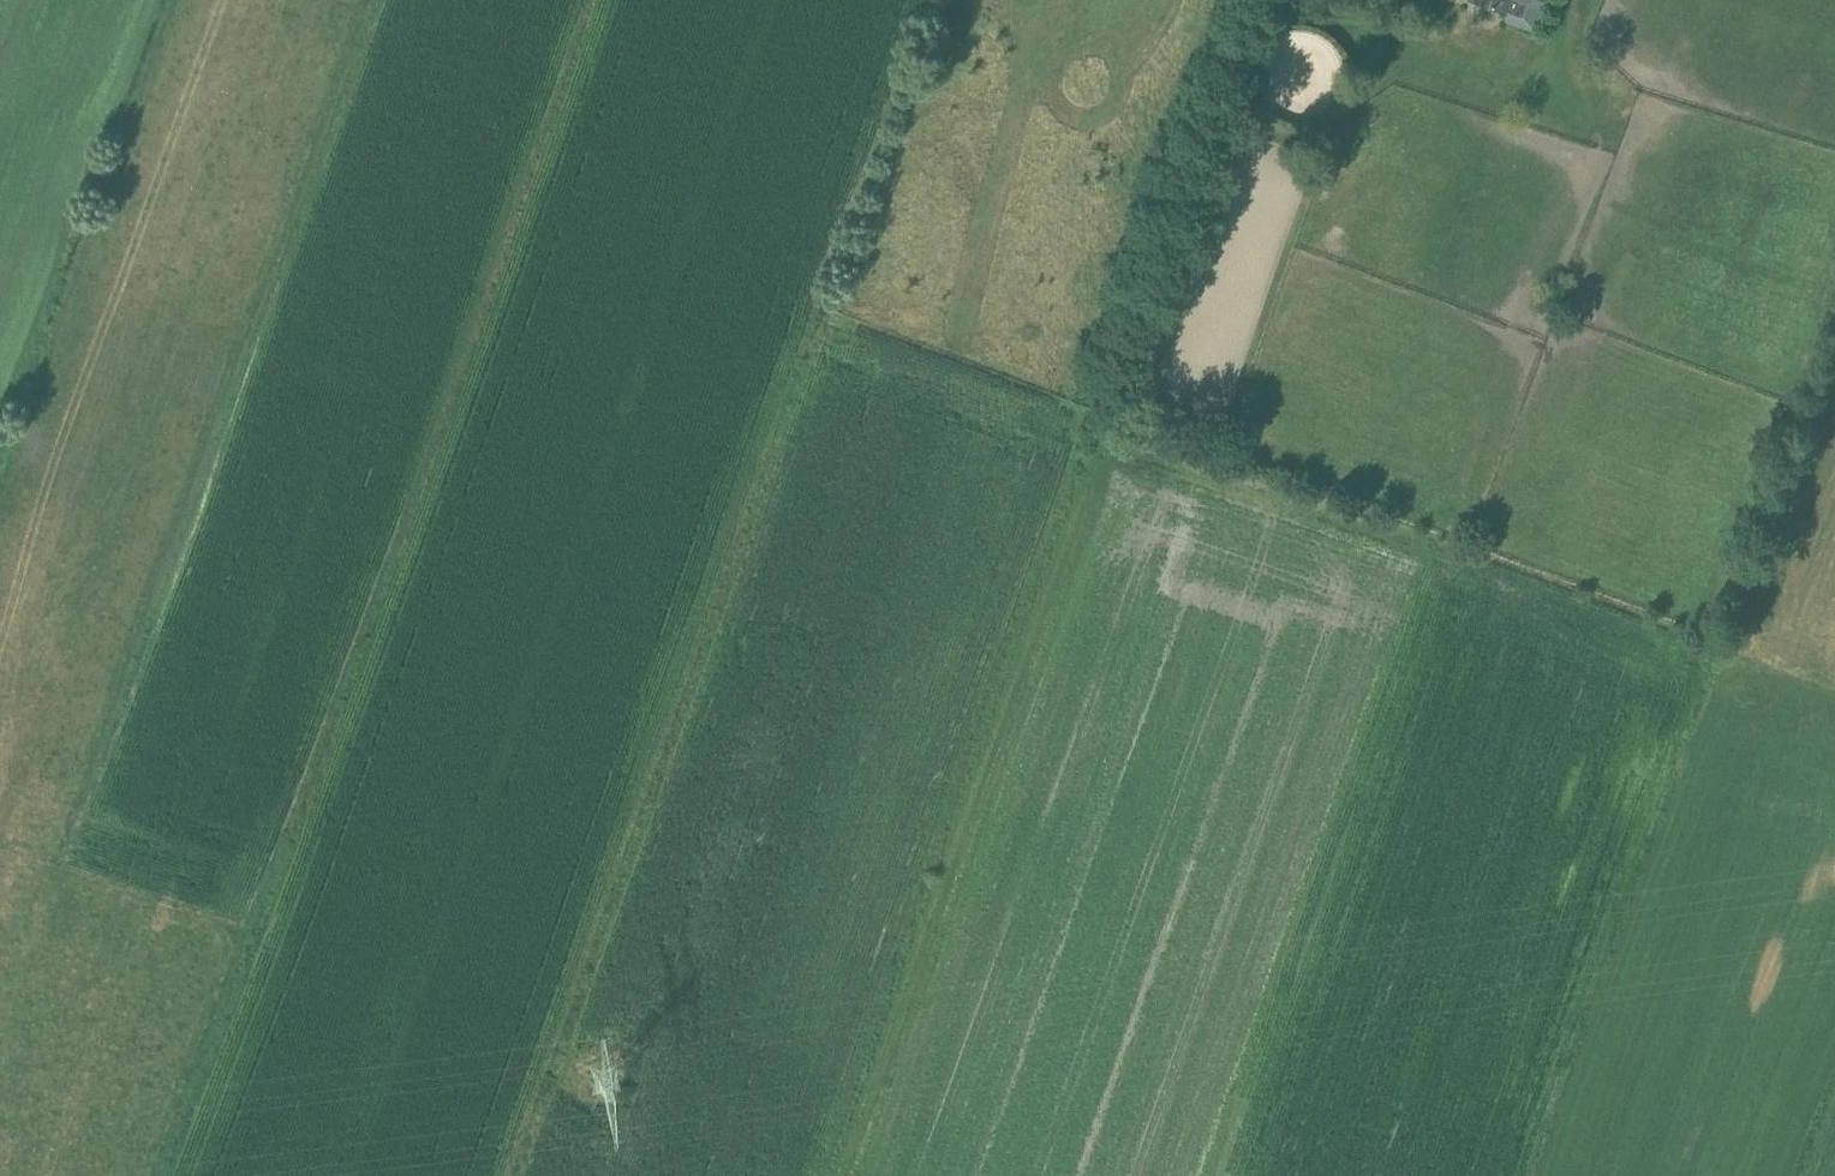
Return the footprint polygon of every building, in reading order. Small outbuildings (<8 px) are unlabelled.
[(1507,15),(1508,13),(1522,18),(1526,5),(1528,6),(1530,0),(1467,0),(1467,1),(1507,15)]
